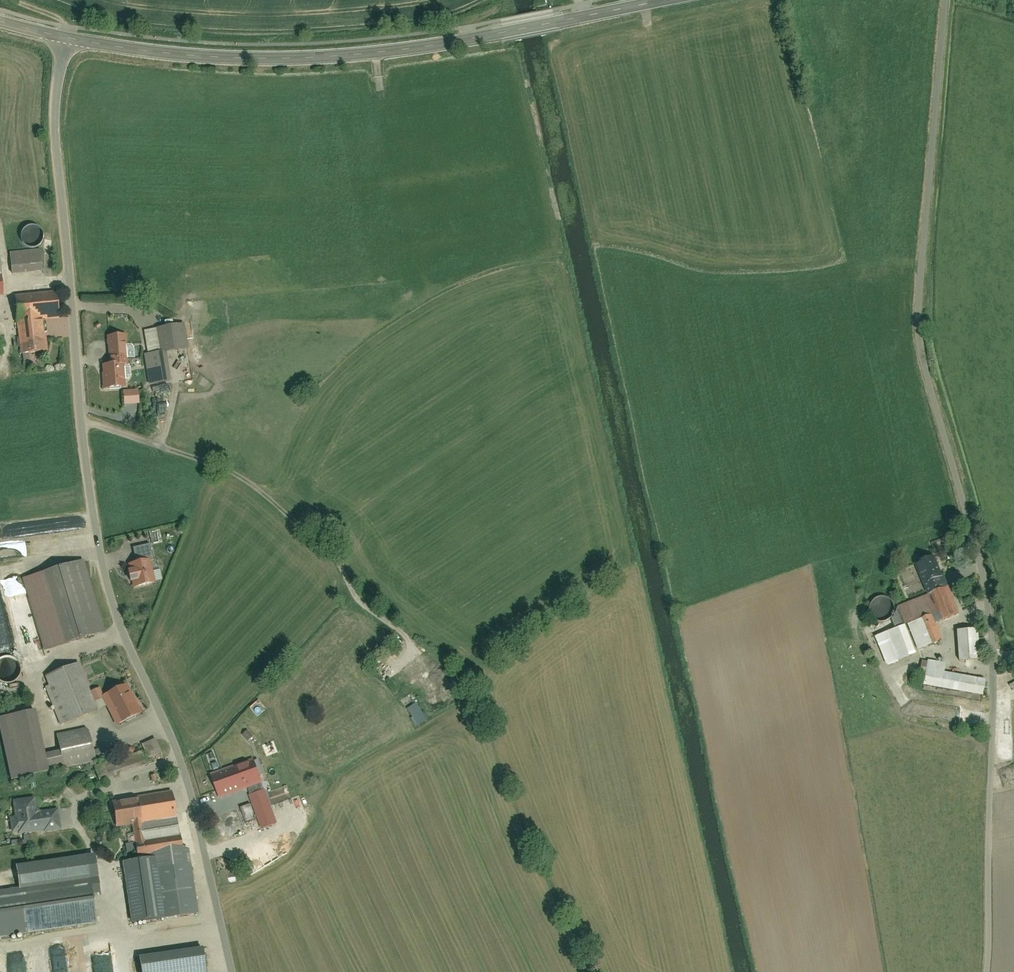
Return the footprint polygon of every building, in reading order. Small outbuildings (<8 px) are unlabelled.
[(39,248),(10,250),(11,272),(40,270),(39,248)] [(17,298),(23,359),(50,356),(47,324),(62,323),(59,294),(17,298)] [(145,367),(147,387),(166,385),(163,349),(181,347),(179,324),(146,327),(148,351),(129,352),(130,369),(145,367)] [(101,363),(102,388),(121,387),(120,365),(127,364),(125,342),(107,344),(108,363),(101,363)] [(121,393),(122,406),(136,406),(136,392),(121,393)] [(147,547),(131,550),(133,562),(147,559),(148,561),(150,561),(147,547)] [(910,619),(919,647),(944,638),(937,620),(958,612),(953,598),(961,596),(955,580),(946,583),(936,554),(917,561),(931,598),(920,603),(924,614),(910,619)] [(127,563),(132,589),(153,585),(148,561),(147,559),(133,562),(127,563)] [(105,633),(83,564),(46,576),(64,633),(52,637),(56,649),(105,633)] [(865,603),(873,621),(889,614),(881,596),(865,603)] [(900,629),(873,639),(883,666),(911,656),(900,629)] [(951,631),(951,665),(976,665),(976,631),(951,631)] [(18,666),(18,664),(17,661),(16,659),(14,657),(11,655),(9,654),(6,654),(4,654),(1,655),(0,656),(0,676),(2,677),(5,677),(7,678),(9,677),(11,677),(13,675),(15,674),(17,670),(18,668),(18,666)] [(922,689),(984,698),(986,681),(943,675),(944,667),(925,665),(922,689)] [(49,678),(65,723),(100,711),(84,666),(49,678)] [(106,696),(121,727),(141,718),(126,687),(106,696)] [(414,726),(425,720),(414,702),(403,709),(414,726)] [(0,717),(0,722),(12,775),(45,768),(32,710),(0,717)] [(87,726),(58,734),(67,765),(103,755),(100,743),(92,745),(87,726)] [(241,735),(246,740),(250,736),(244,730),(241,735)] [(95,765),(100,780),(145,765),(143,758),(160,752),(155,736),(133,743),(136,752),(95,765)] [(262,825),(278,820),(255,756),(212,771),(221,794),(245,785),(252,802),(213,816),(222,841),(251,831),(246,817),(257,813),(262,825)] [(129,919),(196,912),(191,861),(155,864),(153,853),(180,850),(174,791),(111,798),(114,823),(132,822),(133,837),(126,838),(128,858),(123,858),(129,919)] [(2,822),(4,838),(58,833),(55,810),(34,812),(33,801),(11,803),(13,821),(2,822)] [(83,860),(12,871),(15,893),(87,881),(83,860)] [(84,886),(16,896),(21,933),(90,924),(84,886)] [(95,971),(112,971),(109,940),(92,942),(95,971)] [(133,955),(135,971),(203,971),(201,949),(133,955)]
